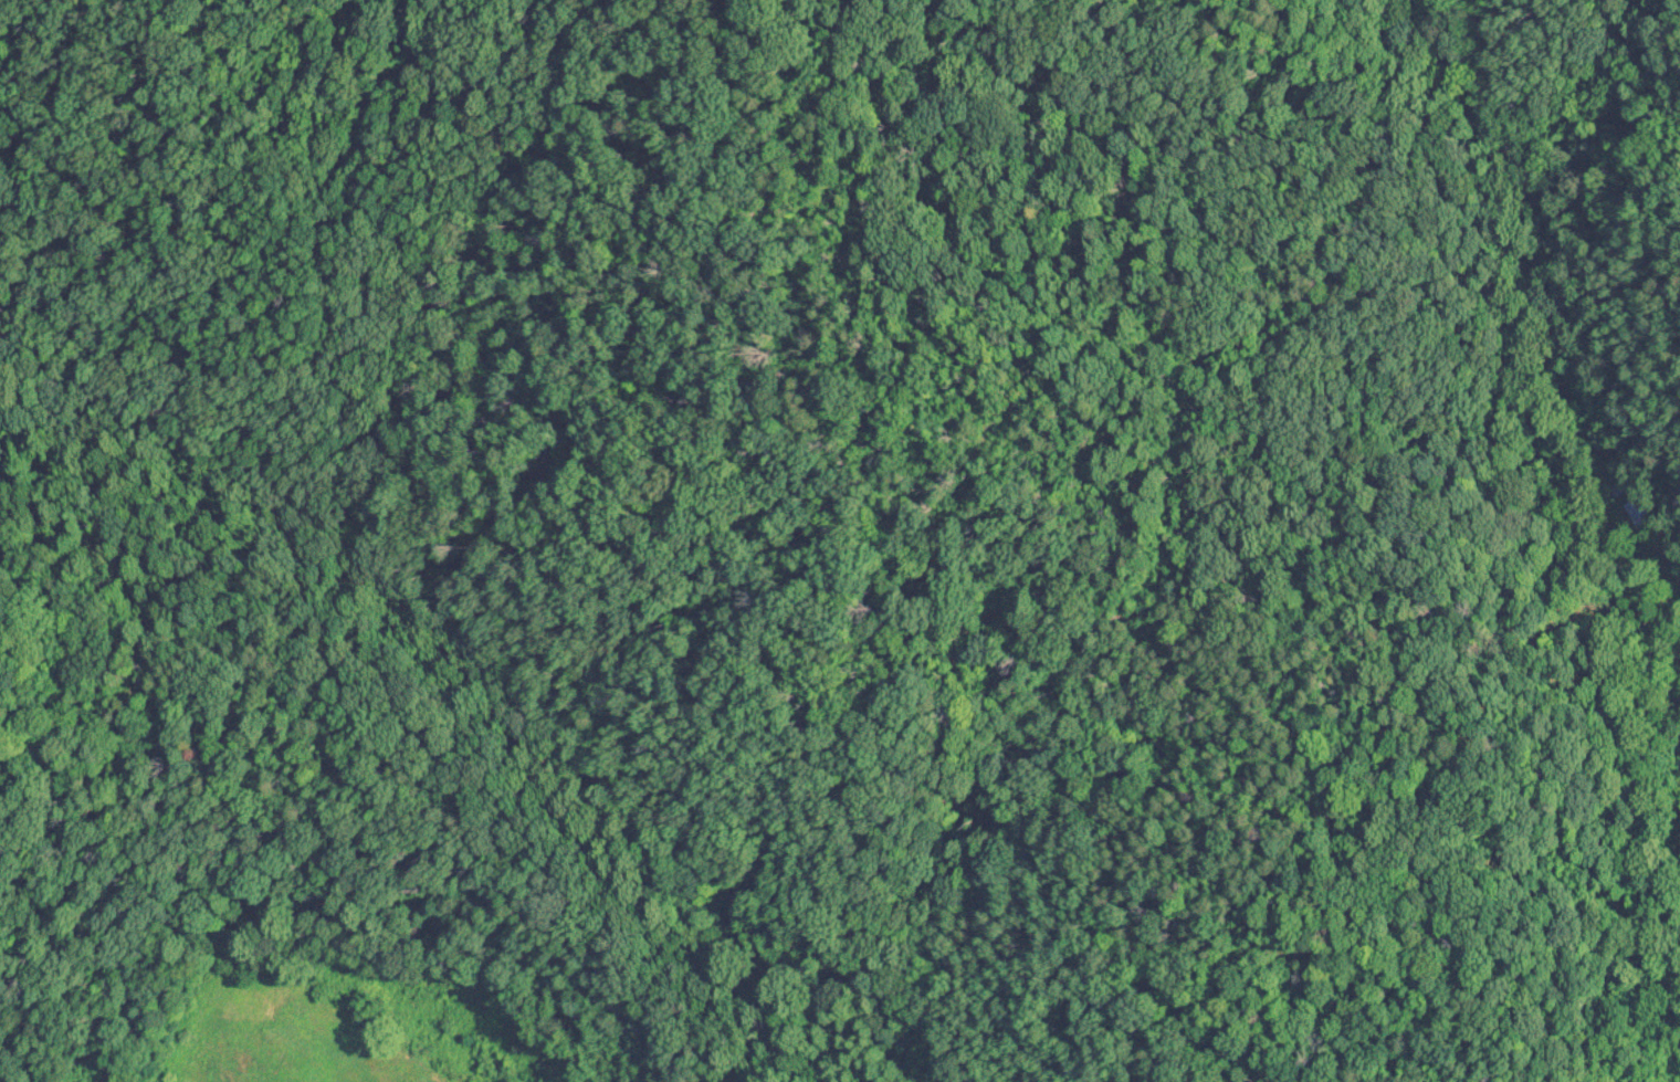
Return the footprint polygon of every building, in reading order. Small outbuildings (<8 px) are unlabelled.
[(1653,520),(1638,496),(1620,507),(1635,531),(1653,520)]
